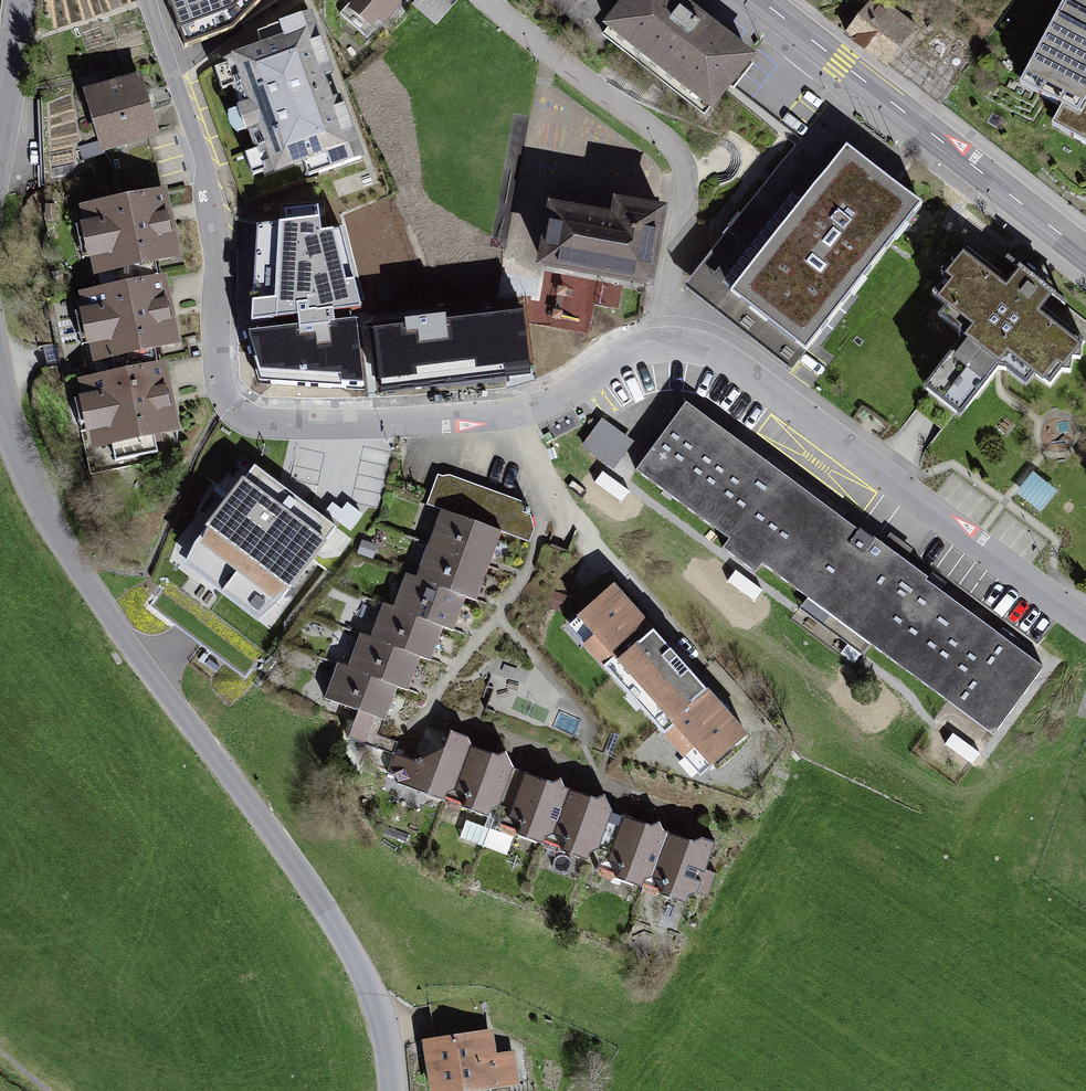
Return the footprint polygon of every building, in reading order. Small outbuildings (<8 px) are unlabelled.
[(184,48),(232,31),(263,0),(167,0),(184,48)] [(340,13),(368,38),(402,0),(352,0),(340,13)] [(413,5),(438,26),(454,7),(446,0),(417,0),(413,5)] [(609,26),(711,105),(750,57),(718,32),(720,29),(703,16),(698,24),(684,13),(688,8),(677,0),(620,0),(619,1),(625,6),(609,26)] [(1030,66),(1049,76),(1039,95),(1081,117),(1070,136),(1085,145),(1085,0),(1065,0),(1030,66)] [(915,32),(870,3),(842,45),(887,75),(915,32)] [(264,53),(222,68),(263,184),(300,170),(305,184),(364,163),(342,101),(327,106),(320,87),(332,83),(309,20),(259,39),(264,53)] [(140,79),(79,96),(97,160),(158,144),(140,79)] [(814,122),(706,258),(739,284),(731,294),(806,353),(922,205),(847,146),(846,147),(814,122)] [(161,193),(73,211),(88,282),(175,264),(161,193)] [(615,220),(552,209),(542,264),(648,283),(661,212),(617,204),(615,220)] [(288,228),(252,229),(253,301),(322,300),(321,206),(288,207),(288,228)] [(739,284),(706,258),(684,287),(791,371),(806,353),(731,294),(739,284)] [(1002,298),(960,265),(929,305),(970,337),(922,398),(957,425),(997,374),(1033,402),(1071,353),(1030,321),(1044,302),(1016,280),(1002,298)] [(161,278),(70,298),(86,368),(177,347),(161,278)] [(462,313),(370,326),(379,385),(446,376),(449,398),(519,388),(509,321),(464,327),(462,313)] [(291,331),(243,330),(250,395),(320,396),(320,385),(330,383),(324,333),(291,337),(291,331)] [(165,369),(71,389),(87,460),(180,439),(165,369)] [(857,530),(686,403),(636,470),(729,540),(723,549),(756,573),(763,564),(994,735),(1044,667),(926,580),(928,577),(860,527),(857,530)] [(624,441),(600,423),(583,445),(607,464),(624,441)] [(248,479),(214,466),(197,505),(151,616),(225,709),(346,541),(338,479),(248,479)] [(441,510),(501,532),(529,542),(534,529),(531,514),(523,511),(525,505),(438,473),(427,504),(441,510)] [(428,544),(489,566),(501,532),(441,510),(428,544)] [(416,578),(466,597),(476,601),(489,566),(428,544),(416,578)] [(393,607),(443,627),(454,631),(466,597),(416,578),(406,574),(393,607)] [(613,586),(578,617),(595,636),(585,646),(683,756),(694,747),(711,766),(746,735),(613,586)] [(370,638),(420,657),(430,661),(443,627),(393,607),(383,604),(370,638)] [(347,668),(397,687),(409,691),(420,657),(370,638),(360,634),(347,668)] [(397,687),(347,668),(337,665),(325,699),(385,721),(397,687)] [(455,790),(471,746),(468,737),(450,731),(444,747),(416,760),(394,753),(387,772),(401,778),(399,784),(443,800),(446,793),(455,790)] [(497,811),(513,768),(506,752),(497,756),(471,746),(455,790),(446,793),(443,800),(488,817),(491,810),(495,809),(497,811)] [(510,816),(526,773),(513,768),(497,811),(501,821),(510,816)] [(554,833),(569,790),(564,787),(560,779),(552,783),(526,773),(510,816),(501,821),(498,827),(542,844),(545,836),(554,833)] [(596,855),(612,811),(605,795),(596,799),(569,790),(554,833),(545,836),(542,844),(587,861),(590,854),(594,852),(596,855)] [(608,860),(624,816),(612,811),(596,855),(599,864),(608,860)] [(653,876),(668,833),(664,831),(659,822),(651,826),(624,816),(608,860),(599,864),(596,871),(641,887),(644,880),(653,876)] [(490,829),(464,820),(457,836),(484,846),(490,829)] [(644,880),(641,887),(686,904),(689,896),(697,892),(716,843),(702,838),(693,842),(668,833),(653,876),(644,880)] [(432,1039),(440,1090),(448,1090),(515,1081),(511,1052),(490,1055),(487,1032),(432,1039)]
